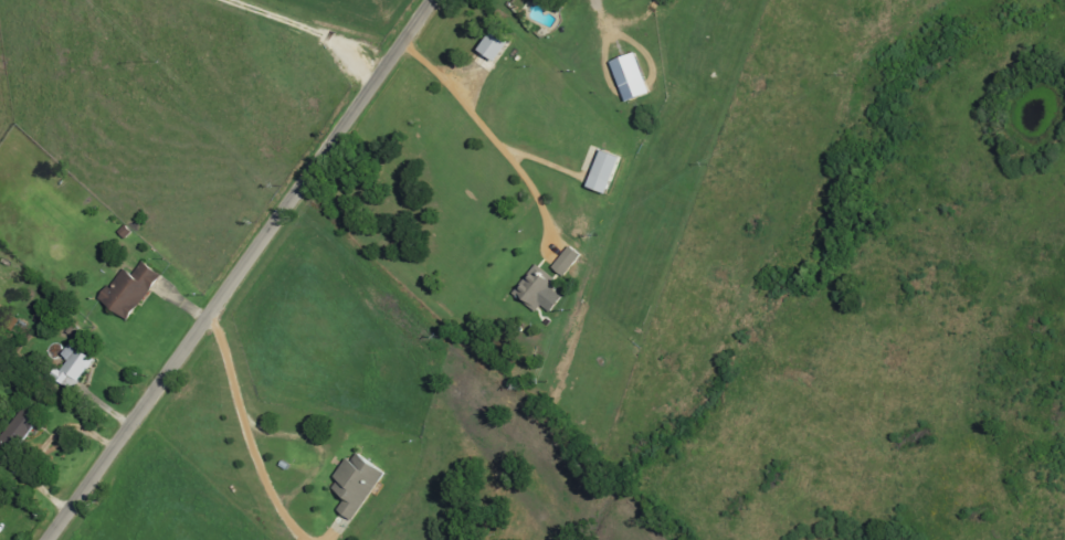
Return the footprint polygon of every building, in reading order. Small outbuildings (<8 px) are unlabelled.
[(505,42),(488,30),(474,50),(491,63),(505,42)] [(646,94),(634,53),(609,60),(621,102),(646,94)] [(625,156),(606,149),(593,186),(612,193),(625,156)] [(584,254),(573,245),(556,267),(567,275),(584,254)] [(136,274),(126,267),(103,299),(132,320),(165,274),(146,260),(136,274)] [(539,311),(545,304),(553,312),(566,298),(556,289),(560,284),(540,266),(518,292),(539,311)] [(76,390),(97,359),(73,342),(65,354),(72,359),(59,378),(76,390)] [(45,413),(28,402),(0,445),(17,456),(45,413)] [(341,509),(358,520),(390,470),(358,450),(334,487),(349,497),(341,509)]
